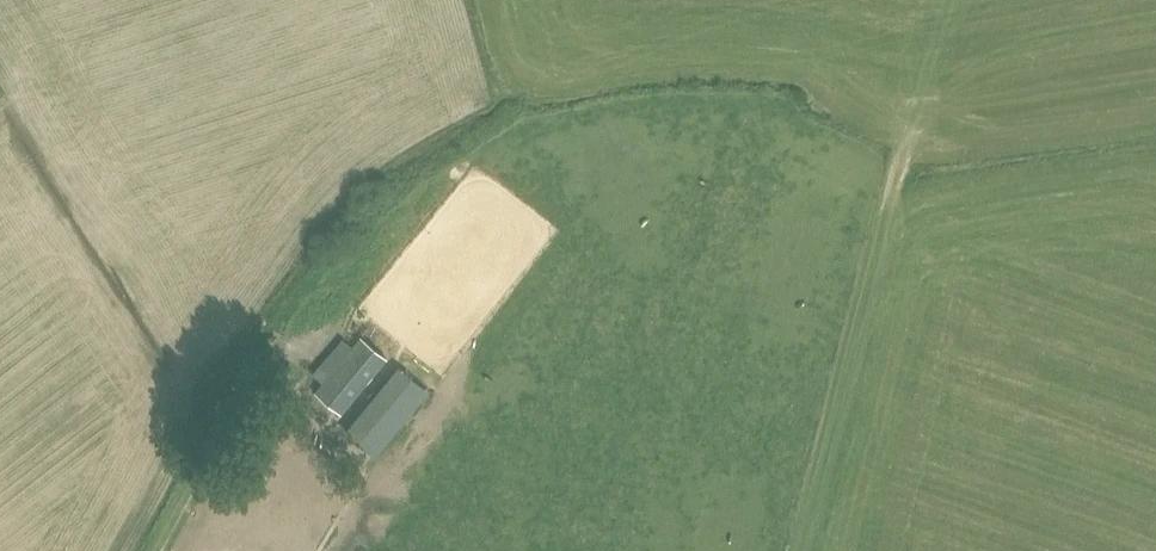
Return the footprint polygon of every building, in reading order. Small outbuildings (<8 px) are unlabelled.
[(360,337),(314,392),(340,415),(386,359),(360,337)] [(397,366),(344,431),(375,458),(429,394),(397,366)]
